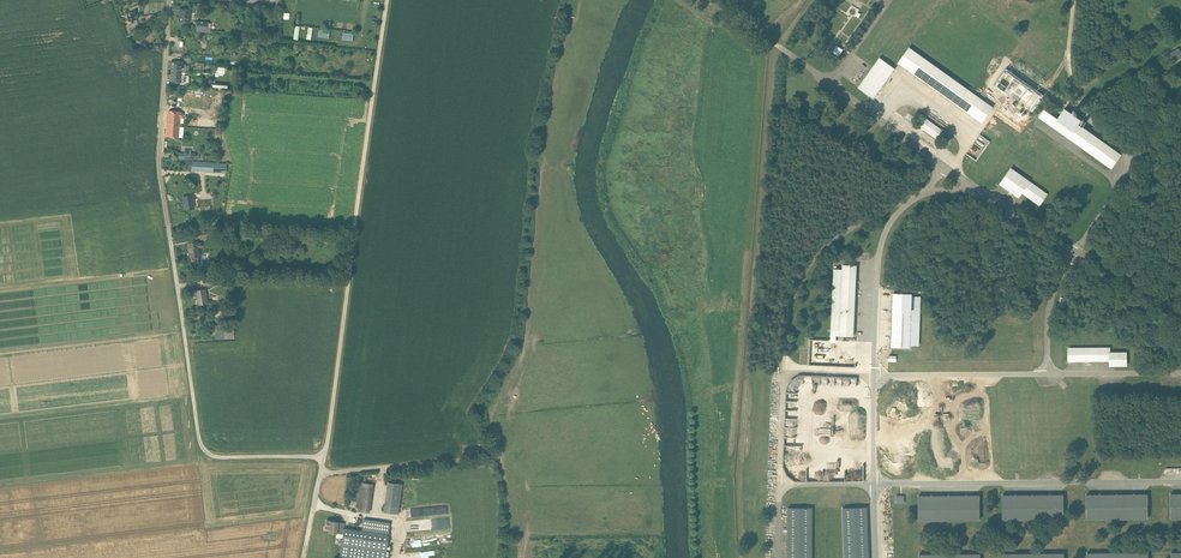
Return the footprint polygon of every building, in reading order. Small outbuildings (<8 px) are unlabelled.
[(180,9),(179,22),(189,23),(190,9),(180,9)] [(210,23),(210,22),(196,21),(195,32),(211,33),(211,23),(210,23)] [(318,30),(318,37),(329,38),(330,31),(318,30)] [(342,32),(341,40),(350,41),(350,38),(353,38),(354,34),(342,32)] [(1167,67),(1180,59),(1180,55),(1175,45),(1159,54),(1167,67)] [(844,50),(839,46),(835,52),(840,56),(844,50)] [(910,48),(899,63),(982,122),(992,108),(910,48)] [(895,69),(881,59),(861,88),(874,98),(895,69)] [(171,71),(182,72),(185,72),(186,71),(186,66),(185,65),(182,65),(182,62),(171,61),(171,71)] [(182,72),(171,71),(170,83),(181,83),(182,72)] [(1036,100),(1007,79),(1000,87),(1029,109),(1036,100)] [(1142,87),(1149,96),(1157,89),(1150,80),(1142,87)] [(169,110),(168,125),(180,126),(181,118),(183,117),(183,113),(182,112),(169,110)] [(1079,124),(1080,122),(1064,111),(1057,121),(1053,126),(1069,138),(1079,124)] [(1040,117),(1053,126),(1057,121),(1044,112),(1040,117)] [(946,121),(935,113),(931,119),(942,127),(946,121)] [(944,130),(927,119),(921,127),(938,139),(944,130)] [(1112,167),(1121,154),(1079,124),(1069,138),(1112,167)] [(179,138),(180,126),(168,125),(166,136),(179,138)] [(191,150),(185,149),(184,159),(195,160),(196,153),(191,153),(191,150)] [(227,163),(192,161),(191,170),(222,172),(222,171),(226,171),(227,163)] [(1031,182),(1013,169),(1003,184),(1020,196),(1024,191),(1031,182)] [(1047,193),(1031,182),(1024,191),(1040,203),(1047,193)] [(192,195),(183,196),(185,210),(195,209),(192,195)] [(197,238),(211,235),(209,226),(195,229),(197,238)] [(199,256),(197,242),(188,243),(191,257),(191,260),(193,262),(198,261),(200,258),(199,256)] [(845,266),(845,270),(837,270),(835,331),(843,332),(843,336),(856,336),(858,266),(845,266)] [(204,286),(216,284),(215,278),(203,280),(204,286)] [(198,305),(208,303),(206,289),(196,290),(198,305)] [(911,347),(911,344),(921,344),(922,297),(913,297),(913,294),(895,293),(893,346),(911,347)] [(215,325),(216,338),(234,338),(234,325),(215,325)] [(1111,351),(1111,347),(1069,348),(1069,359),(1111,359),(1111,351)] [(1128,364),(1128,351),(1111,351),(1111,359),(1111,364),(1128,364)] [(355,511),(369,512),(373,484),(359,482),(355,511)] [(383,512),(397,514),(398,514),(402,484),(401,484),(387,482),(383,512)] [(1171,493),(1172,519),(1180,519),(1180,493),(1171,493)] [(1064,520),(1064,494),(1004,494),(1004,520),(1064,520)] [(1147,520),(1147,495),(1087,495),(1087,520),(1147,520)] [(982,521),(982,496),(921,496),(921,521),(982,521)] [(869,507),(844,508),(846,557),(871,557),(869,507)] [(814,508),(788,508),(788,557),(814,557),(814,508)] [(389,535),(390,523),(363,519),(362,531),(337,527),(338,522),(331,521),(331,520),(330,520),(330,521),(326,520),(325,529),(329,529),(329,532),(337,533),(336,537),(341,538),(343,537),(340,557),(344,557),(385,557),(389,535)]
